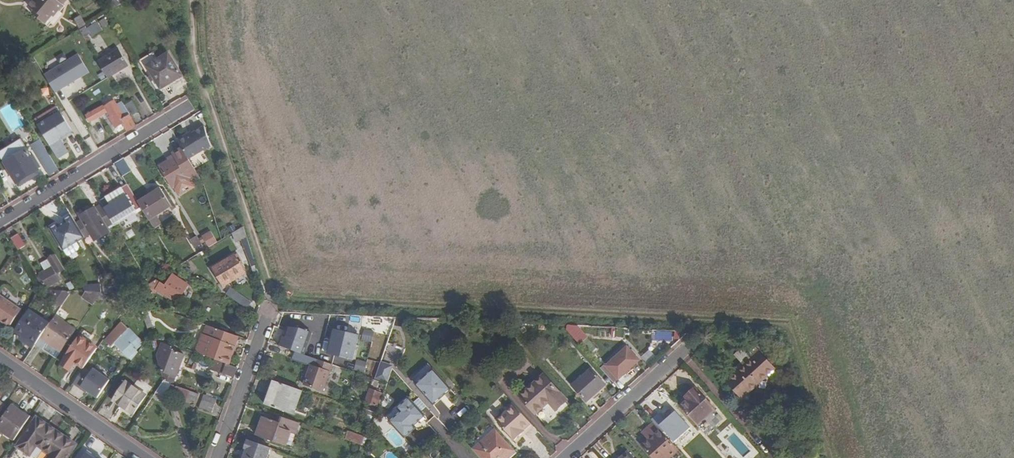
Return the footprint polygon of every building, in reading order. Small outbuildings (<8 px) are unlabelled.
[(28,6),(34,11),(31,14),(44,24),(57,10),(65,0),(33,0),(28,6)] [(108,2),(112,9),(128,0),(112,0),(108,2)] [(86,25),(80,15),(74,18),(80,29),(86,25)] [(89,28),(93,34),(99,30),(95,24),(89,28)] [(117,48),(97,60),(108,78),(129,66),(117,48)] [(155,81),(160,89),(182,76),(168,53),(146,66),(152,75),(148,77),(152,83),(155,81)] [(56,93),(92,74),(82,54),(45,72),(56,93)] [(132,100),(124,105),(131,115),(138,111),(132,100)] [(127,132),(136,126),(130,116),(125,118),(115,103),(106,108),(110,115),(108,116),(115,128),(123,124),(127,132)] [(102,106),(86,116),(90,122),(106,112),(102,106)] [(40,127),(61,114),(57,108),(36,120),(40,127)] [(61,114),(40,127),(59,159),(69,153),(60,139),(72,132),(61,114)] [(199,131),(192,120),(186,124),(192,136),(199,131)] [(4,162),(16,182),(38,169),(20,139),(0,152),(0,156),(4,162)] [(195,159),(198,165),(208,160),(205,154),(195,159)] [(50,174),(58,169),(50,155),(41,161),(50,174)] [(115,164),(124,178),(138,169),(129,156),(115,164)] [(189,159),(165,173),(169,180),(173,188),(197,173),(189,159)] [(127,184),(100,200),(102,204),(114,224),(141,207),(138,201),(127,184)] [(149,219),(152,217),(171,205),(160,188),(153,192),(150,187),(147,189),(150,194),(138,201),(141,207),(149,219)] [(178,191),(173,194),(176,200),(182,197),(178,191)] [(76,224),(84,237),(90,233),(94,239),(109,230),(108,228),(114,224),(102,204),(95,209),(94,208),(80,216),(82,220),(76,224)] [(76,224),(71,215),(64,220),(65,222),(59,226),(58,224),(50,229),(63,249),(74,243),(84,237),(76,224)] [(180,256),(195,246),(191,240),(179,220),(164,230),(171,242),(173,245),(180,256)] [(220,227),(212,231),(215,235),(222,231),(220,227)] [(207,228),(199,233),(203,240),(211,235),(207,228)] [(237,243),(249,239),(245,228),(233,232),(237,243)] [(18,233),(11,238),(17,248),(18,249),(25,245),(18,233)] [(197,236),(191,240),(195,246),(201,243),(197,236)] [(245,272),(241,265),(239,262),(235,254),(213,267),(222,281),(220,282),(222,285),(224,284),(224,285),(245,272)] [(58,273),(64,269),(55,255),(49,258),(53,265),(39,274),(40,275),(37,277),(42,285),(45,283),(48,288),(61,280),(58,273)] [(155,289),(177,303),(189,284),(172,274),(165,284),(160,281),(155,289)] [(66,282),(66,290),(72,290),(77,291),(72,282),(66,282)] [(150,294),(140,289),(135,292),(138,300),(146,303),(150,294)] [(59,308),(72,290),(66,290),(47,290),(44,295),(52,300),(50,302),(59,308)] [(93,305),(98,300),(89,293),(85,298),(93,305)] [(35,345),(50,323),(30,309),(16,329),(23,334),(21,336),(34,345),(35,345)] [(47,342),(61,351),(76,329),(55,315),(50,323),(35,345),(42,350),(47,342)] [(567,330),(582,343),(590,334),(576,321),(567,330)] [(138,351),(139,348),(138,346),(143,341),(122,322),(105,340),(112,346),(116,342),(132,356),(138,351)] [(237,335),(207,324),(197,352),(217,359),(227,362),(237,335)] [(334,329),(328,352),(353,358),(359,336),(334,329)] [(162,343),(163,339),(149,334),(149,335),(152,343),(158,345),(155,353),(160,355),(157,361),(159,366),(162,368),(161,372),(163,379),(167,381),(178,349),(162,343)] [(590,339),(586,343),(594,352),(599,348),(590,339)] [(76,364),(86,351),(71,341),(61,355),(76,364)] [(56,359),(61,351),(47,342),(42,350),(56,359)] [(618,378),(639,359),(627,346),(606,365),(618,378)] [(652,349),(643,355),(648,362),(657,356),(652,349)] [(757,349),(750,356),(752,358),(745,365),(729,379),(744,396),(775,369),(757,349)] [(752,358),(750,356),(742,362),(745,365),(752,358)] [(238,366),(227,362),(217,359),(215,365),(224,368),(222,372),(234,377),(238,366)] [(334,364),(319,359),(317,365),(311,363),(304,384),(324,391),(334,364)] [(377,376),(390,380),(395,364),(382,360),(377,376)] [(431,366),(413,381),(434,405),(441,398),(451,410),(462,400),(431,366)] [(591,368),(573,384),(587,400),(605,383),(591,368)] [(104,401),(116,381),(96,369),(83,389),(104,401)] [(556,407),(566,397),(543,373),(519,394),(535,411),(548,399),(556,407)] [(163,379),(155,392),(166,396),(172,382),(167,381),(163,379)] [(303,390),(272,379),(264,403),(295,414),(303,390)] [(133,414),(146,394),(125,380),(112,399),(133,414)] [(212,382),(208,395),(214,397),(218,384),(212,382)] [(171,391),(186,397),(189,390),(173,384),(171,391)] [(365,401),(378,406),(383,393),(370,388),(365,401)] [(681,407),(698,425),(716,409),(698,388),(690,395),(690,396),(692,398),(689,400),(681,407)] [(199,394),(189,390),(186,397),(196,401),(199,394)] [(412,422),(423,413),(410,398),(388,418),(405,437),(416,427),(415,425),(412,422)] [(199,407),(209,411),(212,403),(202,399),(199,407)] [(530,421),(514,403),(497,419),(514,438),(521,432),(519,430),(530,421)] [(368,406),(366,413),(374,416),(377,409),(368,406)] [(13,441),(28,419),(12,408),(0,425),(0,432),(13,441)] [(412,422),(415,425),(426,415),(423,413),(412,422)] [(295,434),(300,422),(282,416),(280,421),(263,415),(256,434),(286,445),(290,432),(295,434)] [(44,450),(57,431),(37,417),(17,446),(31,455),(38,445),(44,450)] [(679,449),(654,421),(648,427),(654,433),(649,438),(643,444),(656,457),(668,457),(679,449)] [(665,430),(675,441),(685,433),(674,421),(665,430)] [(134,423),(129,431),(133,434),(139,426),(134,423)] [(654,433),(648,427),(643,431),(649,438),(654,433)] [(496,429),(489,435),(492,440),(500,433),(496,429)] [(57,431),(44,450),(50,454),(47,457),(67,457),(77,444),(57,431)] [(346,439),(364,445),(366,439),(348,432),(346,439)] [(516,451),(500,433),(492,440),(489,435),(475,447),(474,448),(482,457),(505,457),(507,457),(508,457),(516,451)] [(244,454),(242,457),(266,457),(270,446),(247,438),(244,447),(246,448),(244,454)] [(690,457),(700,457),(688,445),(682,450),(690,457)] [(740,453),(743,457),(755,457),(751,448),(740,453)]
